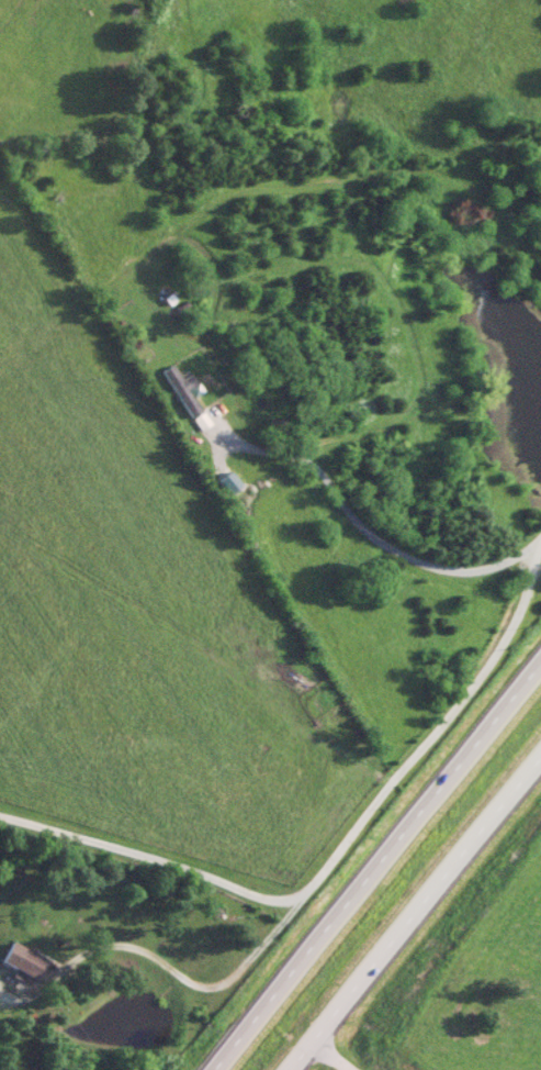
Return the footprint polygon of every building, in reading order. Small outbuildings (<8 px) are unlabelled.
[(183,379),(172,364),(161,373),(194,416),(203,409),(188,389),(198,382),(191,373),(183,379)] [(2,961),(35,978),(45,957),(12,941),(2,961)]
